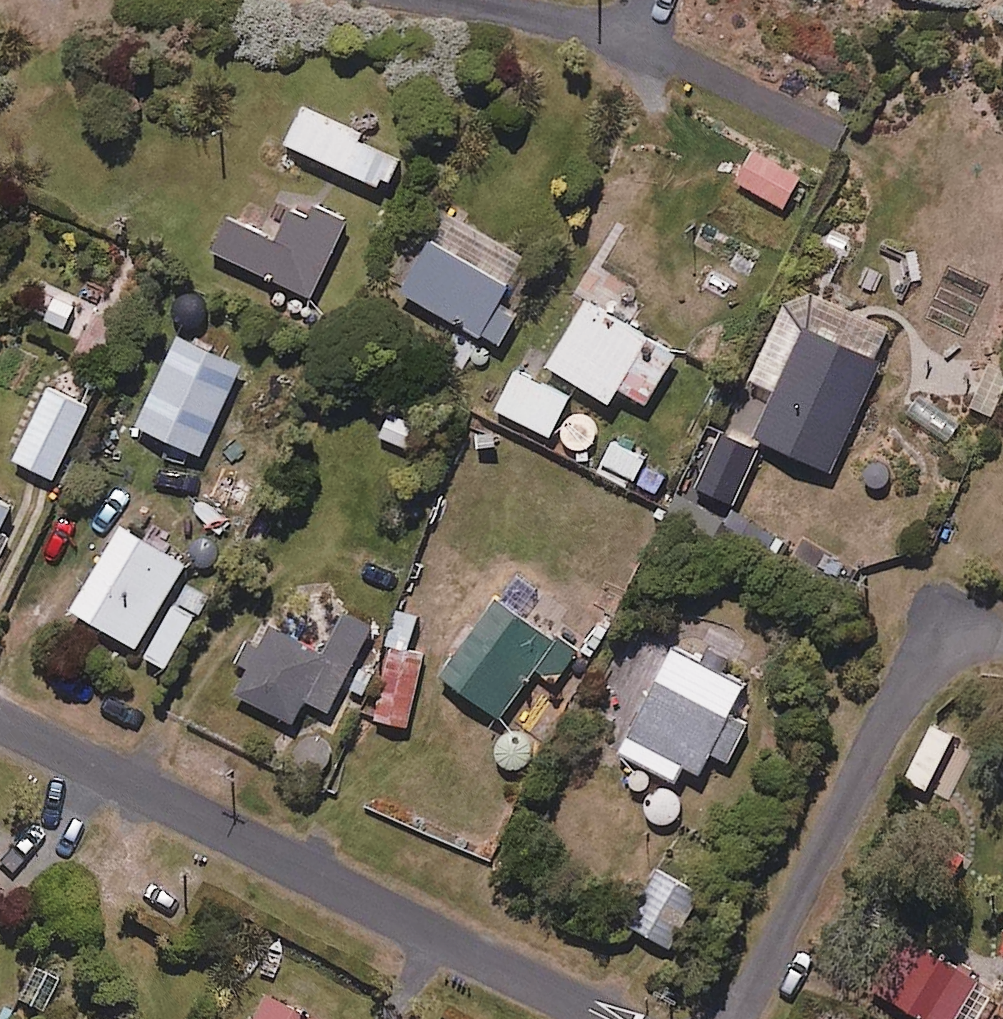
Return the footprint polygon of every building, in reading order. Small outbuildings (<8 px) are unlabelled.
[(386,194),(401,162),(359,142),(363,135),(306,108),(288,147),(386,194)] [(312,301),(350,222),(314,205),(307,221),(292,214),(277,245),(231,223),(216,255),(312,301)] [(527,261),(447,216),(402,295),(499,351),(519,317),(501,306),(527,261)] [(833,475),(897,337),(794,290),(752,382),(778,394),(757,441),(833,475)] [(677,357),(589,303),(549,369),(611,407),(621,391),(647,407),(677,357)] [(494,354),(459,333),(443,360),(478,381),(494,354)] [(99,391),(59,371),(14,462),(54,482),(99,391)] [(570,403),(517,376),(498,413),(552,440),(570,403)] [(150,411),(125,397),(106,432),(131,446),(150,411)] [(607,422),(574,407),(556,444),(589,459),(607,422)] [(760,454),(723,436),(697,489),(734,507),(760,454)] [(675,475),(614,442),(599,469),(661,502),(675,475)] [(0,503),(0,536),(13,510),(0,503)] [(187,566),(121,528),(72,614),(137,652),(187,566)] [(578,657),(498,600),(441,681),(502,724),(537,674),(556,688),(578,657)] [(418,619),(406,616),(379,724),(409,731),(426,662),(409,657),(418,619)] [(373,632),(345,617),(323,659),(273,632),(237,697),(293,727),(306,702),(329,714),(373,632)] [(749,681),(679,645),(622,756),(678,784),(685,769),(704,779),(715,758),(730,766),(749,728),(730,719),(749,681)] [(932,788),(958,734),(931,721),(904,774),(932,788)] [(702,896),(663,875),(633,930),(672,951),(702,896)] [(928,954),(898,1008),(918,1018),(961,1018),(980,984),(928,954)] [(263,1003),(254,1018),(294,1018),(263,1003)]
